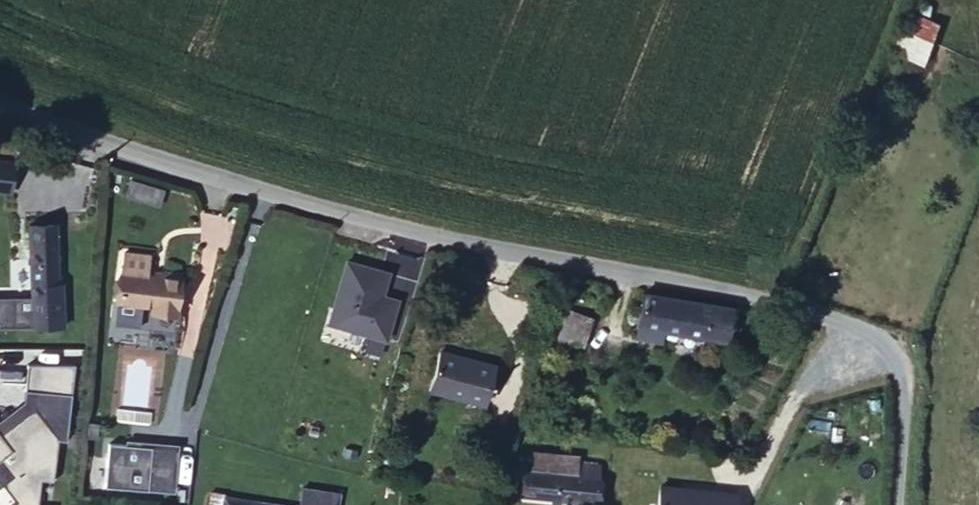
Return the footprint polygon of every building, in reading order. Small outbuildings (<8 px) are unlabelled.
[(924,63),(939,19),(906,8),(891,52),(924,63)] [(23,298),(24,329),(53,328),(51,283),(47,283),(45,224),(20,224),(23,298)] [(108,249),(104,269),(132,274),(135,254),(108,249)] [(132,274),(104,269),(100,298),(142,306),(141,316),(163,318),(169,273),(148,270),(146,277),(132,274)] [(23,298),(0,299),(0,330),(24,329),(23,298)] [(711,314),(623,301),(616,339),(628,340),(630,325),(645,327),(706,335),(711,314)] [(566,325),(541,322),(536,356),(545,358),(547,351),(562,351),(566,325)] [(630,325),(628,340),(643,342),(645,327),(630,325)] [(479,375),(424,359),(410,401),(468,417),(479,375)] [(75,367),(27,367),(22,406),(0,423),(0,468),(10,480),(1,487),(14,504),(13,504),(38,504),(40,481),(53,482),(57,444),(67,444),(75,367)] [(176,441),(106,437),(103,485),(174,489),(176,441)] [(570,473),(572,460),(573,455),(523,452),(519,470),(570,473)] [(502,469),(500,493),(592,501),(594,461),(572,460),(570,473),(519,470),(502,469)] [(103,480),(87,477),(85,490),(101,492),(103,480)]
